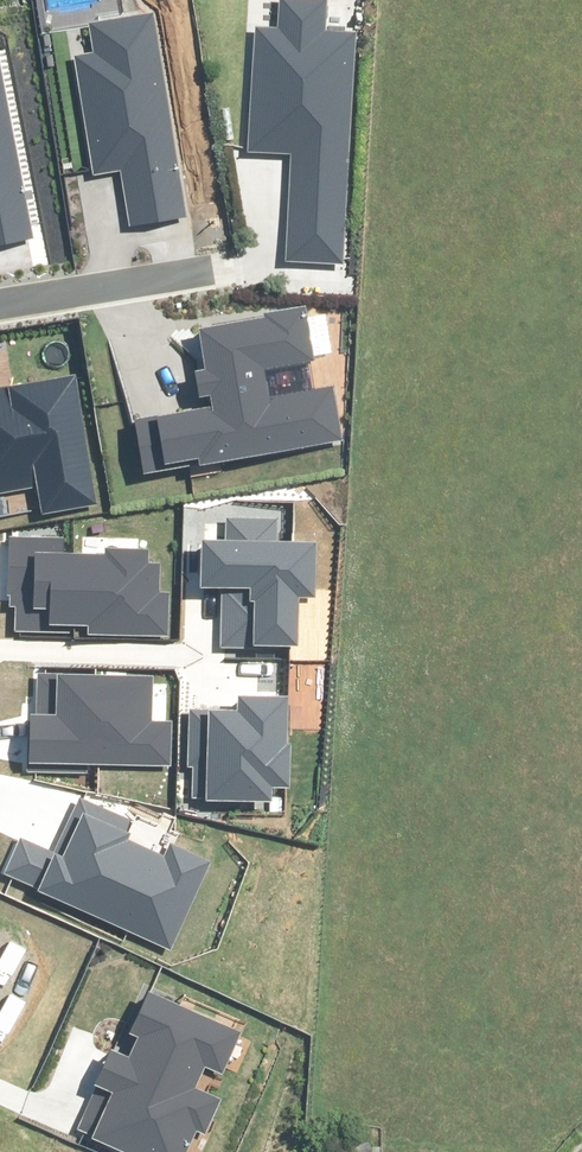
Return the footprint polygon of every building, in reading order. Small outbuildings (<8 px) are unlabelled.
[(350,38),(319,36),(321,2),(292,0),(278,0),(276,33),(250,32),(242,155),(287,157),(281,259),(336,263),(350,38)] [(181,219),(152,18),(86,27),(90,55),(69,58),(86,175),(118,171),(126,227),(181,219)] [(0,47),(0,244),(28,240),(0,47)] [(142,412),(151,467),(338,437),(330,391),(260,402),(255,372),(307,364),(299,315),(187,334),(193,371),(185,372),(190,404),(142,412)] [(34,485),(38,511),(95,502),(75,378),(0,391),(0,491),(34,485)] [(226,542),(199,542),(198,586),(248,587),(247,645),(291,645),(292,592),(311,593),(312,547),(272,546),(272,523),(226,522),(226,542)] [(69,542),(10,541),(9,637),(165,639),(166,558),(69,556),(69,542)] [(20,715),(20,764),(163,766),(163,728),(144,728),(145,683),(51,681),(50,716),(20,715)] [(237,714),(199,713),(197,801),(265,802),(265,781),(283,781),(284,700),(237,699),(237,714)] [(123,821),(73,799),(32,890),(164,948),(202,862),(171,849),(166,860),(115,838),(123,821)] [(134,991),(107,1052),(101,1049),(84,1087),(100,1093),(82,1132),(127,1151),(176,1151),(189,1122),(196,1125),(211,1093),(203,1090),(228,1033),(134,991)]
